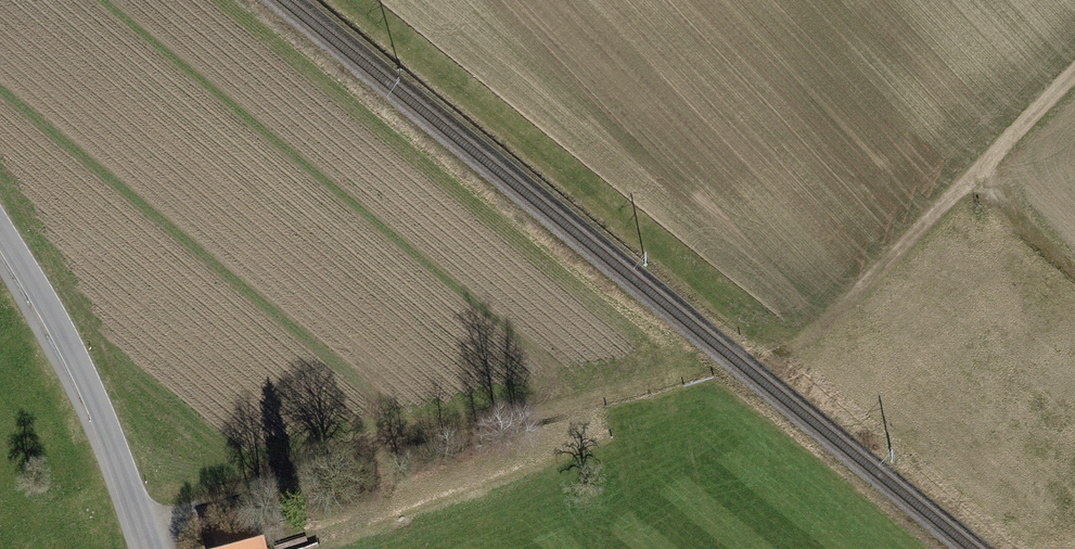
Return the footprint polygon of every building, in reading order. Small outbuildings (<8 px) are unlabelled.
[(253,528),(203,542),(205,548),(259,548),(253,528)]
